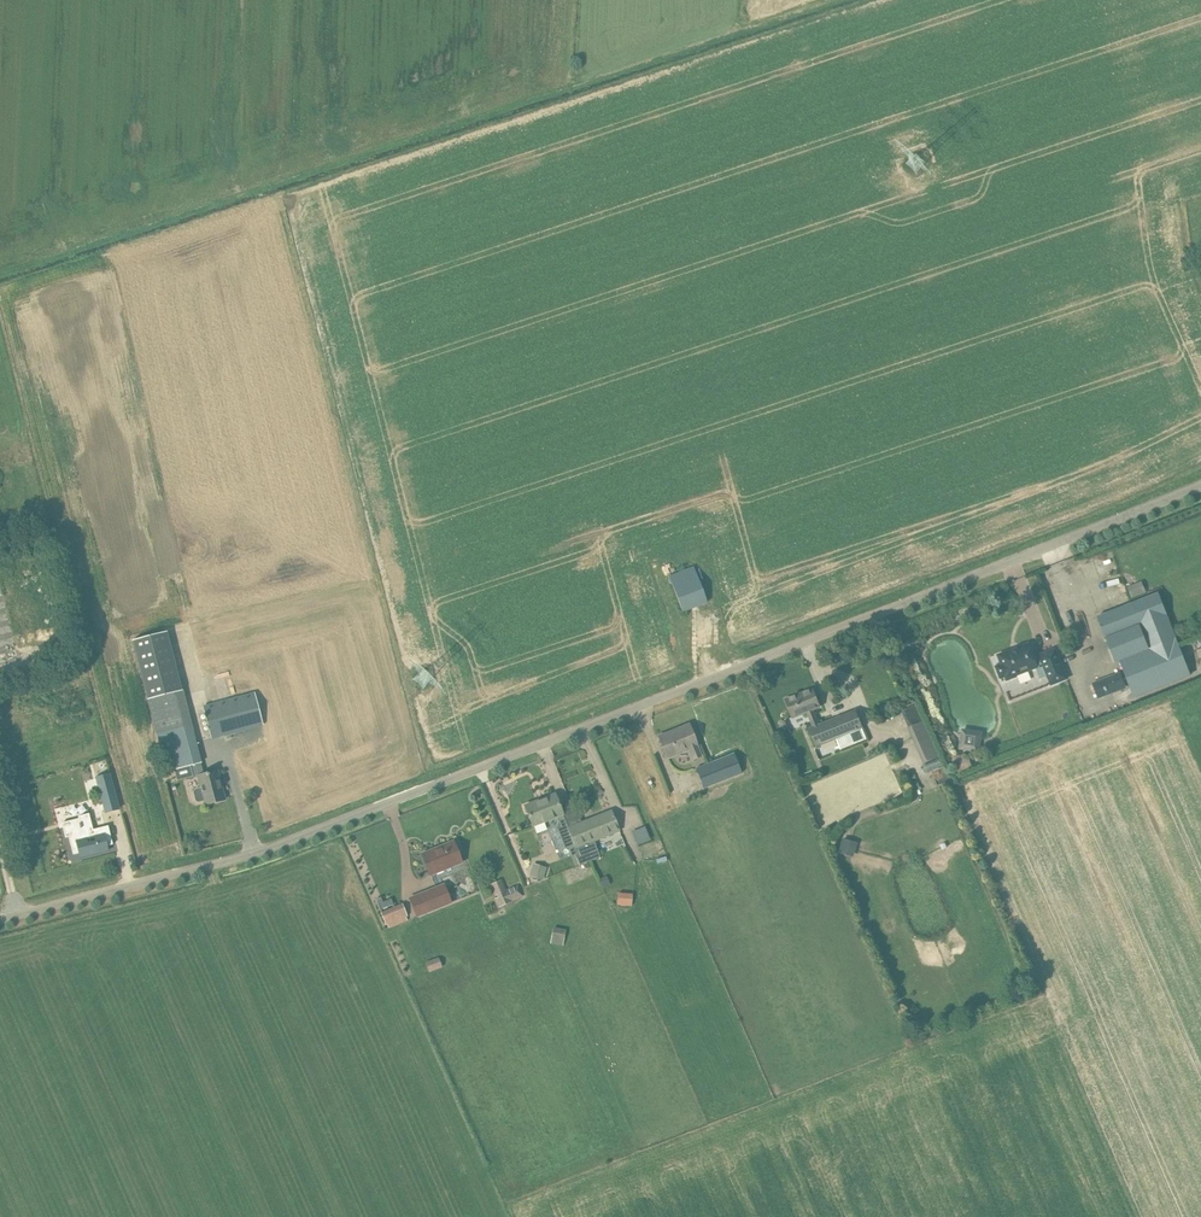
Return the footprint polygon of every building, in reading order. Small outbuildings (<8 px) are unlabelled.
[(707,602),(694,567),(669,576),(682,612),(707,602)] [(1190,675),(1158,593),(1098,616),(1115,663),(1120,661),(1134,696),(1190,675)] [(188,767),(201,763),(184,700),(168,642),(166,632),(132,641),(134,651),(150,709),(157,735),(165,764),(172,762),(174,770),(188,767)] [(1038,658),(1032,644),(1023,647),(1023,650),(1017,652),(1015,650),(1002,656),(1005,665),(1000,667),(1004,678),(1018,673),(1019,676),(1042,667),(1041,666),(1047,664),(1055,685),(1067,680),(1056,649),(1043,654),(1044,656),(1038,658)] [(820,706),(813,689),(786,700),(793,717),(807,711),(814,728),(811,729),(817,745),(836,737),(841,749),(866,739),(856,711),(819,726),(813,709),(820,706)] [(261,725),(253,694),(203,708),(211,738),(261,725)] [(938,758),(923,722),(911,727),(925,763),(938,758)] [(697,746),(689,724),(658,736),(667,758),(689,749),(693,759),(700,756),(696,746),(697,746)] [(978,750),(980,730),(963,728),(960,748),(978,750)] [(742,773),(734,753),(696,768),(704,788),(706,787),(708,795),(742,781),(739,774),(742,773)] [(204,775),(198,777),(201,788),(195,790),(194,792),(196,801),(199,802),(204,801),(205,804),(224,799),(217,772),(204,775)] [(110,774),(96,778),(105,812),(119,809),(110,774)] [(575,844),(573,841),(573,842),(568,827),(565,820),(555,795),(539,802),(539,800),(525,805),(532,825),(558,815),(560,821),(557,828),(565,848),(575,844)] [(578,852),(574,853),(579,865),(600,857),(593,840),(619,830),(611,810),(581,822),(579,815),(565,820),(568,827),(573,842),(573,841),(575,844),(578,852)] [(89,813),(78,816),(78,818),(61,823),(65,838),(69,837),(93,830),(93,829),(89,813)] [(108,826),(93,829),(93,830),(69,837),(73,855),(79,853),(80,858),(108,850),(107,846),(113,844),(108,826)] [(633,830),(638,844),(651,840),(646,826),(633,830)] [(858,842),(843,838),(839,853),(854,857),(858,842)] [(461,861),(453,841),(422,854),(430,874),(461,861)] [(545,869),(533,866),(530,875),(542,879),(545,869)] [(599,880),(603,888),(610,885),(606,876),(599,880)] [(503,889),(499,879),(489,883),(493,893),(495,892),(497,896),(493,897),(496,905),(521,895),(516,883),(503,889)] [(449,902),(442,883),(408,897),(415,916),(449,902)] [(617,905),(631,905),(632,897),(618,896),(617,905)] [(405,915),(400,904),(380,912),(385,924),(405,915)] [(566,930),(553,928),(550,944),(563,946),(566,930)] [(426,963),(430,973),(444,967),(440,957),(426,963)]
